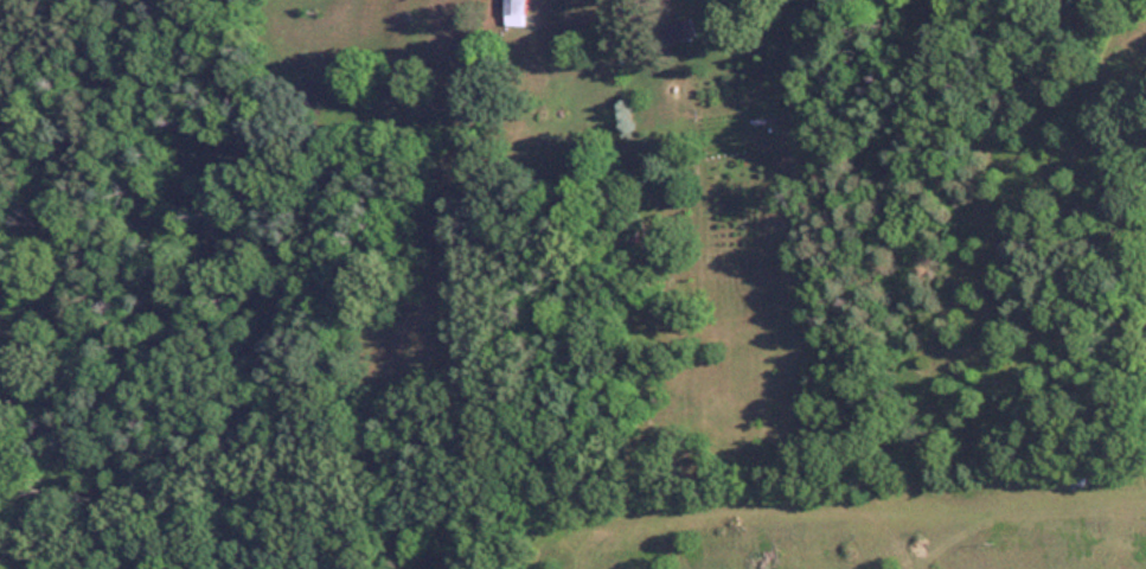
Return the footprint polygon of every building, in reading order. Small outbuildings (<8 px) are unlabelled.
[(526,17),(526,0),(505,0),(505,17),(526,17)] [(694,36),(689,19),(663,25),(667,43),(694,36)]
